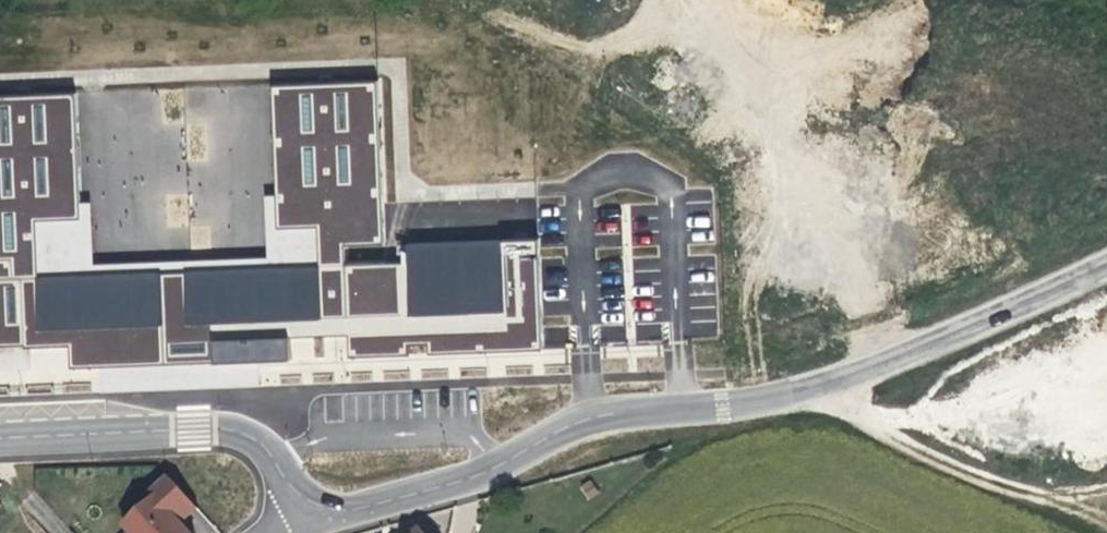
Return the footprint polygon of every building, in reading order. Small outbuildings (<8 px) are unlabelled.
[(379,83),(271,86),(274,183),(266,199),(267,228),(281,235),(282,247),(274,263),(294,262),(330,280),(341,259),(342,309),(376,326),(376,335),(379,335),(387,319),(410,318),(440,333),(446,333),(447,345),(461,351),(539,349),(535,239),(407,243),(393,270),(393,267),(344,269),(343,246),(384,244),(379,83)] [(91,266),(89,202),(77,202),(75,95),(0,97),(0,345),(71,344),(71,366),(288,362),(288,334),(251,334),(250,311),(238,311),(237,263),(91,266)] [(346,365),(391,372),(395,341),(351,334),(346,365)] [(162,484),(143,499),(146,504),(116,528),(119,532),(176,532),(173,529),(168,523),(184,509),(162,484)] [(168,523),(173,529),(191,516),(184,509),(168,523)]
